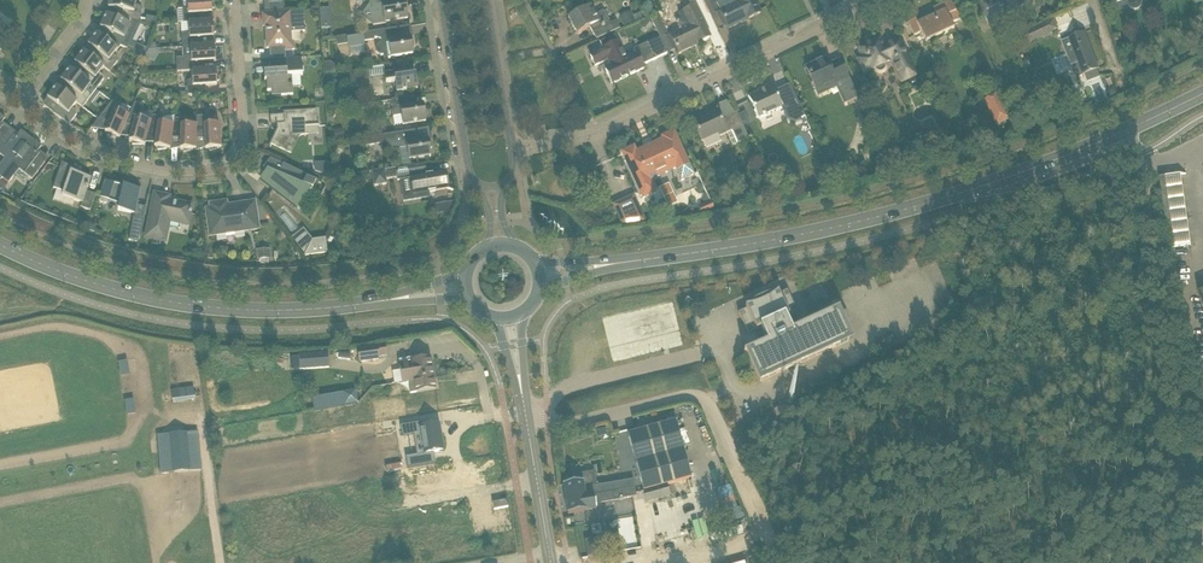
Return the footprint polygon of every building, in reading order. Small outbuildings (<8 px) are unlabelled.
[(142,9),(140,6),(135,6),(136,0),(110,0),(108,8),(123,10),(121,21),(137,29),(140,22),(142,9)] [(212,9),(215,9),(211,0),(187,0),(188,8),(182,10),(183,23),(189,23),(201,22),(201,13),(212,13),(212,9)] [(406,6),(405,1),(395,3),(394,0),(369,0),(373,26),(386,24),(385,22),(408,18),(407,13),(408,11),(408,9),(407,7),(406,6)] [(711,15),(718,11),(712,0),(704,0),(711,15)] [(716,3),(720,10),(720,11),(726,24),(729,28),(742,22),(741,18),(746,15),(748,19),(760,13),(755,2),(754,0),(722,0),(716,3)] [(979,4),(986,18),(987,20),(991,22),(998,18),(999,15),(998,12),(1001,11),(1008,8),(1006,2),(1011,0),(977,0),(979,4)] [(959,20),(956,12),(951,1),(933,8),(936,15),(917,24),(915,19),(908,22),(914,36),(921,33),(925,43),(954,30),(951,24),(959,20)] [(710,37),(705,26),(695,6),(684,11),(687,17),(676,22),(680,30),(670,35),(679,53),(693,47),(691,42),(696,39),(698,43),(710,37)] [(594,15),(594,14),(590,7),(581,11),(568,18),(577,34),(589,27),(596,39),(620,29),(617,21),(610,24),(603,10),(594,15)] [(330,28),(329,8),(320,8),(321,28),(330,28)] [(288,13),(284,13),(263,15),(263,27),(266,26),(267,48),(285,47),(285,48),(292,48),(294,46),(293,41),(291,41),(290,31),(305,30),(303,11),(288,12),(288,13)] [(631,11),(620,16),(624,25),(635,19),(631,11)] [(128,49),(137,29),(121,21),(106,14),(100,27),(113,34),(109,43),(117,49),(120,46),(128,49)] [(651,19),(661,39),(668,36),(658,15),(651,19)] [(214,37),(214,34),(216,33),(213,24),(213,21),(201,22),(189,23),(183,23),(181,24),(182,47),(190,47),(203,46),(202,37),(214,37)] [(1030,43),(1058,29),(1055,21),(1026,35),(1030,43)] [(399,28),(388,30),(337,37),(337,38),(339,38),(340,45),(349,43),(352,46),(360,45),(363,41),(372,39),(372,37),(381,40),(381,43),(380,43),(378,44),(376,46),(375,49),(376,52),(377,54),(379,55),(382,56),(383,55),(384,59),(413,54),(412,48),(414,46),(413,38),(401,40),(399,28)] [(1084,32),(1073,37),(1069,38),(1075,54),(1070,56),(1078,77),(1085,75),(1088,81),(1100,77),(1097,70),(1099,69),(1084,32)] [(113,55),(117,49),(109,43),(97,33),(88,45),(100,54),(95,60),(104,67),(110,72),(114,75),(117,71),(113,68),(119,60),(113,55)] [(668,53),(660,37),(634,49),(637,55),(626,60),(614,35),(604,40),(607,46),(603,48),(589,54),(594,64),(607,58),(611,67),(604,70),(611,84),(644,69),(642,66),(668,53)] [(914,75),(908,61),(899,41),(883,48),(879,39),(859,48),(863,57),(858,59),(864,72),(868,70),(869,71),(874,68),(874,70),(875,71),(877,72),(878,73),(880,73),(881,73),(883,72),(884,71),(885,70),(885,68),(885,67),(885,65),(884,64),(889,61),(892,59),(902,81),(914,75)] [(215,61),(215,58),(218,57),(214,48),(214,45),(203,46),(190,47),(182,47),(183,58),(175,59),(176,72),(192,71),(205,70),(204,70),(204,62),(215,61)] [(99,73),(104,67),(95,60),(83,51),(75,62),(86,71),(81,77),(81,78),(90,85),(96,90),(104,80),(103,76),(99,73)] [(303,75),(301,58),(269,60),(270,73),(264,73),(265,81),(267,81),(267,91),(281,91),(281,95),(293,95),(292,85),(289,86),(288,76),(303,75)] [(851,84),(848,78),(845,70),(840,60),(832,63),(832,65),(829,66),(825,58),(805,67),(815,89),(829,83),(831,86),(840,82),(843,88),(841,89),(847,102),(857,97),(851,84)] [(405,63),(393,65),(383,66),(386,83),(395,82),(397,92),(418,89),(415,76),(407,77),(405,63)] [(86,90),(90,85),(81,78),(81,77),(70,69),(61,80),(72,89),(68,95),(67,95),(77,102),(76,103),(82,107),(90,97),(90,94),(86,90)] [(217,85),(217,82),(219,81),(216,72),(216,69),(205,70),(192,71),(192,80),(187,82),(188,95),(206,94),(205,86),(217,85)] [(795,123),(805,118),(790,84),(774,91),(771,83),(763,87),(764,89),(748,97),(758,119),(782,108),(787,119),(795,123)] [(72,108),(76,103),(77,102),(67,95),(68,95),(56,86),(47,98),(59,107),(54,113),(69,125),(76,115),(76,111),(72,108)] [(1000,94),(985,101),(997,127),(1012,120),(1000,94)] [(425,110),(424,109),(423,104),(413,106),(412,97),(391,100),(394,117),(401,116),(403,124),(426,121),(425,116),(426,114),(426,112),(425,110)] [(124,128),(129,116),(121,113),(122,105),(121,105),(112,101),(100,118),(109,122),(105,132),(108,134),(108,136),(116,137),(119,139),(124,128)] [(147,134),(151,122),(142,121),(142,113),(143,106),(141,105),(135,103),(131,110),(129,116),(124,128),(132,130),(129,141),(132,142),(132,145),(142,145),(144,146),(147,134)] [(738,144),(749,139),(736,112),(721,119),(716,109),(707,113),(708,115),(693,122),(705,149),(721,142),(719,137),(732,131),(738,144)] [(867,109),(861,112),(865,121),(871,118),(867,109)] [(308,127),(318,127),(316,110),(283,113),(283,116),(271,117),(272,126),(277,126),(277,129),(276,129),(276,132),(271,143),(291,153),(297,138),(298,137),(299,136),(300,135),(302,135),(303,135),(308,134),(308,127)] [(171,138),(173,125),(165,124),(164,117),(153,116),(151,122),(147,134),(156,136),(154,147),(158,148),(158,150),(168,149),(170,149),(172,138),(171,138)] [(207,116),(196,117),(196,126),(196,139),(205,138),(205,149),(209,149),(209,152),(219,149),(221,148),(220,124),(210,125),(207,116)] [(746,117),(741,120),(743,125),(749,123),(746,117)] [(196,139),(196,126),(188,126),(186,119),(174,119),(173,125),(171,138),(172,138),(180,138),(180,150),(183,150),(184,152),(193,150),(196,150),(196,139)] [(431,140),(428,140),(421,142),(419,130),(380,136),(383,151),(407,147),(409,160),(431,156),(430,150),(432,148),(431,140)] [(31,139),(21,131),(17,137),(14,135),(9,142),(3,138),(0,142),(0,155),(5,158),(0,165),(0,176),(2,177),(31,139)] [(693,175),(679,143),(674,132),(661,138),(664,143),(638,155),(634,147),(622,152),(643,198),(654,193),(655,193),(648,177),(674,165),(681,180),(693,175)] [(42,146),(31,139),(2,177),(9,183),(19,169),(32,179),(45,162),(38,156),(39,154),(37,152),(42,146)] [(321,184),(282,166),(271,161),(268,168),(266,167),(266,168),(269,170),(262,180),(301,210),(302,209),(295,204),(306,190),(312,192),(312,191),(316,182),(321,185),(321,184)] [(87,192),(91,178),(79,174),(81,170),(62,163),(58,175),(53,188),(58,190),(63,192),(61,196),(75,201),(82,203),(80,208),(90,211),(92,206),(96,195),(87,192)] [(327,163),(314,163),(315,171),(328,176),(327,163)] [(445,173),(426,176),(424,164),(396,169),(397,180),(408,179),(410,195),(448,189),(445,173)] [(1182,171),(1161,174),(1171,246),(1192,244),(1182,171)] [(140,189),(127,186),(123,185),(123,186),(106,181),(102,192),(100,198),(101,198),(101,199),(101,200),(101,202),(102,203),(103,203),(104,203),(106,203),(107,203),(108,202),(108,200),(119,204),(118,210),(135,214),(140,189)] [(188,225),(190,217),(192,205),(168,200),(169,197),(155,194),(152,206),(146,237),(153,239),(152,243),(158,245),(159,240),(165,241),(169,221),(188,225)] [(633,197),(614,205),(622,225),(645,222),(633,197)] [(452,201),(434,204),(435,214),(454,211),(452,201)] [(226,203),(211,205),(212,209),(207,210),(211,235),(258,228),(254,203),(227,207),(226,203)] [(290,230),(298,223),(288,211),(280,218),(290,230)] [(87,219),(79,217),(76,224),(84,227),(87,219)] [(134,218),(129,240),(138,243),(143,220),(134,218)] [(325,252),(324,243),(310,245),(303,235),(295,241),(306,255),(325,252)] [(258,249),(257,262),(269,262),(270,249),(258,249)] [(785,317),(797,312),(787,291),(779,294),(778,292),(777,292),(772,294),(768,295),(765,296),(760,298),(755,300),(751,303),(749,304),(746,307),(745,307),(746,309),(738,313),(748,334),(761,328),(762,332),(754,336),(758,343),(766,339),(767,343),(743,354),(744,354),(747,353),(760,381),(848,341),(835,312),(839,311),(838,310),(791,332),(785,317)] [(358,350),(360,363),(380,360),(380,357),(387,356),(385,346),(358,350)] [(328,353),(299,355),(300,369),(300,370),(329,368),(328,353)] [(433,377),(431,361),(430,358),(414,361),(414,358),(399,360),(403,382),(433,377)] [(435,389),(433,377),(403,382),(403,383),(409,382),(410,393),(435,389)] [(194,400),(193,388),(171,389),(172,402),(194,400)] [(355,390),(312,398),(314,411),(357,402),(355,390)] [(774,411),(777,417),(788,412),(785,406),(774,411)] [(640,431),(628,434),(644,491),(667,484),(675,482),(683,480),(691,478),(675,421),(640,431)] [(424,422),(400,426),(402,436),(421,433),(424,454),(406,457),(408,469),(434,464),(432,452),(443,450),(439,424),(425,427),(424,422)] [(201,470),(197,432),(157,436),(161,474),(201,470)] [(578,483),(563,485),(566,500),(586,496),(635,488),(633,479),(596,486),(594,472),(577,475),(578,483)] [(667,484),(644,491),(647,503),(658,499),(670,496),(667,484)] [(586,496),(566,500),(568,515),(569,514),(573,514),(585,512),(586,522),(602,519),(599,503),(619,500),(619,501),(623,500),(623,499),(637,497),(636,493),(635,488),(586,496)] [(613,536),(585,540),(588,557),(616,552),(613,536)]
